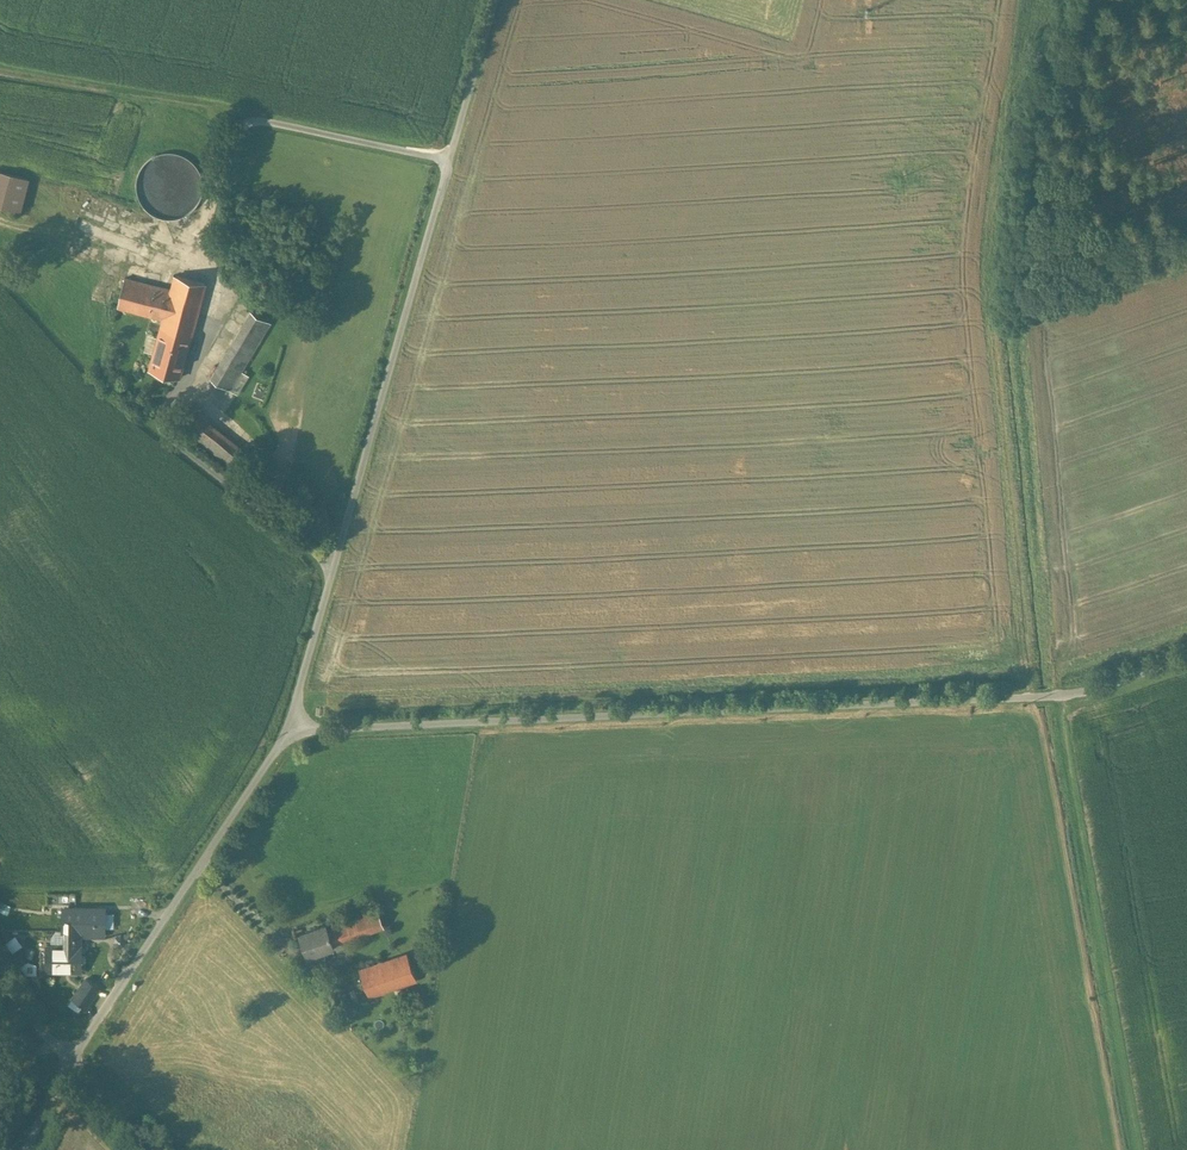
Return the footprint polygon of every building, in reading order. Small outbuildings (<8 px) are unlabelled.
[(154,216),(162,219),(171,220),(179,218),(187,215),(194,209),(199,202),(202,194),(203,185),(201,177),(198,169),(192,162),(185,157),(177,154),(169,153),(160,155),(152,158),(145,164),(140,171),(137,179),(136,187),(138,196),(141,204),(147,211),(154,216)] [(0,172),(0,205),(7,207),(15,176),(0,172)] [(205,284),(175,276),(171,291),(124,279),(118,308),(163,320),(161,328),(191,336),(205,284)] [(251,311),(210,379),(230,390),(270,323),(251,311)] [(191,336),(161,328),(150,370),(179,378),(191,336)] [(234,445),(193,412),(181,426),(222,460),(234,445)] [(377,909),(327,926),(333,944),(384,927),(377,909)] [(104,910),(63,910),(63,931),(80,931),(93,931),(93,935),(104,936),(104,910)] [(326,925),(299,935),(307,956),(334,947),(333,944),(327,926),(326,925)] [(65,931),(65,947),(46,946),(46,970),(81,971),(81,947),(79,947),(80,931),(65,931)] [(407,954),(372,966),(382,992),(417,980),(407,954)] [(372,966),(359,970),(369,996),(382,992),(372,966)] [(90,1014),(104,984),(86,976),(72,1006),(90,1014)]
